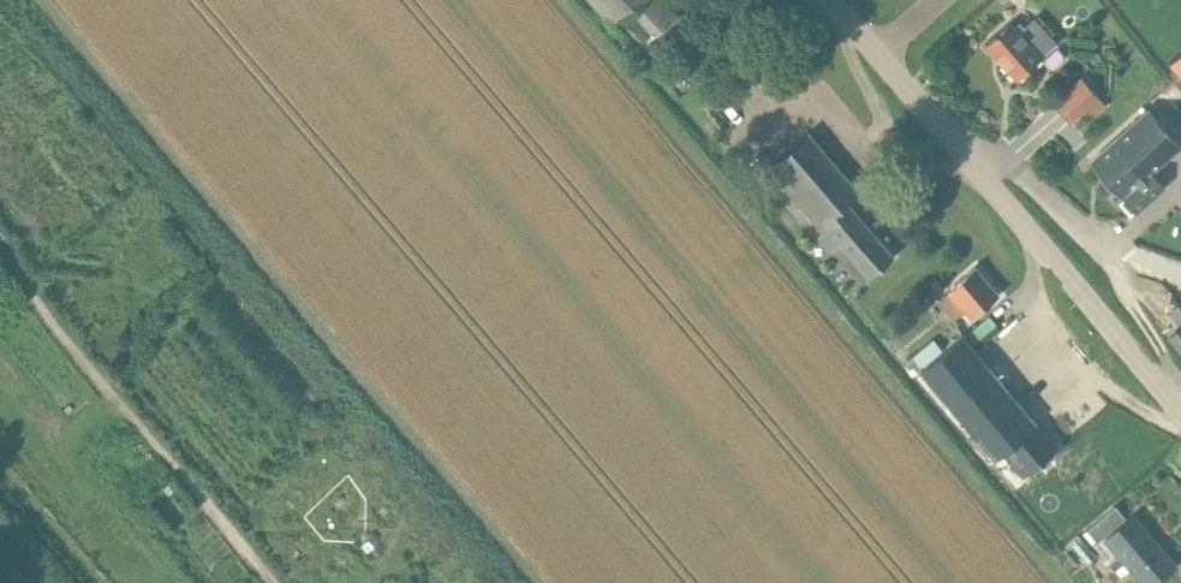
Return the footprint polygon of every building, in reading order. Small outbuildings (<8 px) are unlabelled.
[(615,23),(622,17),(643,41),(650,35),(659,46),(686,23),(666,0),(595,0),(615,23)] [(1057,43),(1034,17),(1020,30),(1010,20),(986,43),(1018,78),(1057,43)] [(1169,60),(1180,74),(1180,50),(1169,60)] [(1094,116),(1105,105),(1098,97),(1080,78),(1055,102),(1072,121),(1086,108),(1094,116)] [(1137,211),(1160,191),(1165,187),(1151,171),(1180,145),(1148,108),(1090,160),(1122,197),(1123,196),(1124,197),(1121,201),(1132,213),(1136,210),(1137,211)] [(845,262),(859,278),(864,279),(868,275),(869,276),(893,255),(847,201),(859,191),(809,132),(767,167),(768,168),(822,231),(819,234),(836,254),(844,246),(849,252),(846,255),(845,262)] [(973,317),(998,294),(973,267),(937,300),(955,319),(966,309),(973,317)] [(1169,337),(1180,352),(1180,328),(1169,337)] [(1056,447),(961,333),(943,348),(934,337),(913,355),(922,366),(920,367),(995,458),(1003,452),(1011,462),(1015,458),(1026,471),(1056,447)] [(1115,505),(1086,529),(1097,541),(1125,517),(1115,505)] [(1134,514),(1104,539),(1119,555),(1109,563),(1115,569),(1124,562),(1142,582),(1154,582),(1177,564),(1134,514)]
